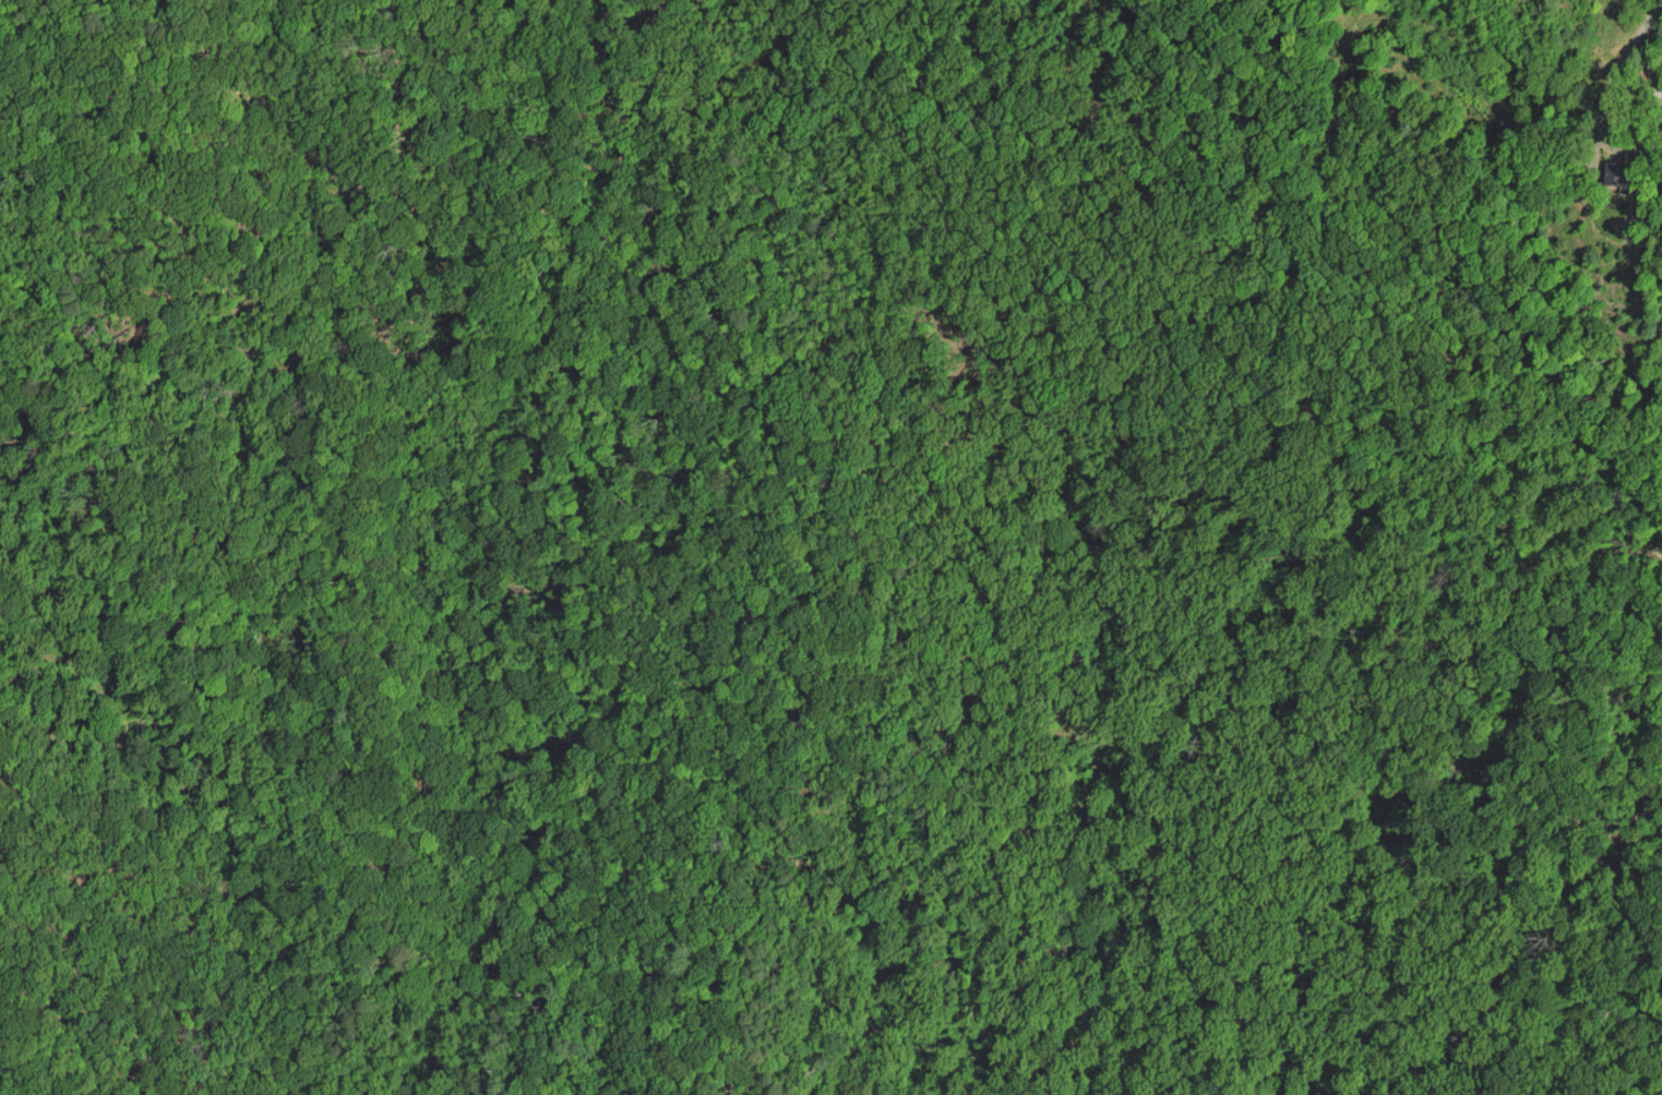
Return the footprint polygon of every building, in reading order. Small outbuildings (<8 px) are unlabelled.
[(1614,185),(1634,185),(1634,161),(1614,161),(1614,185)]
